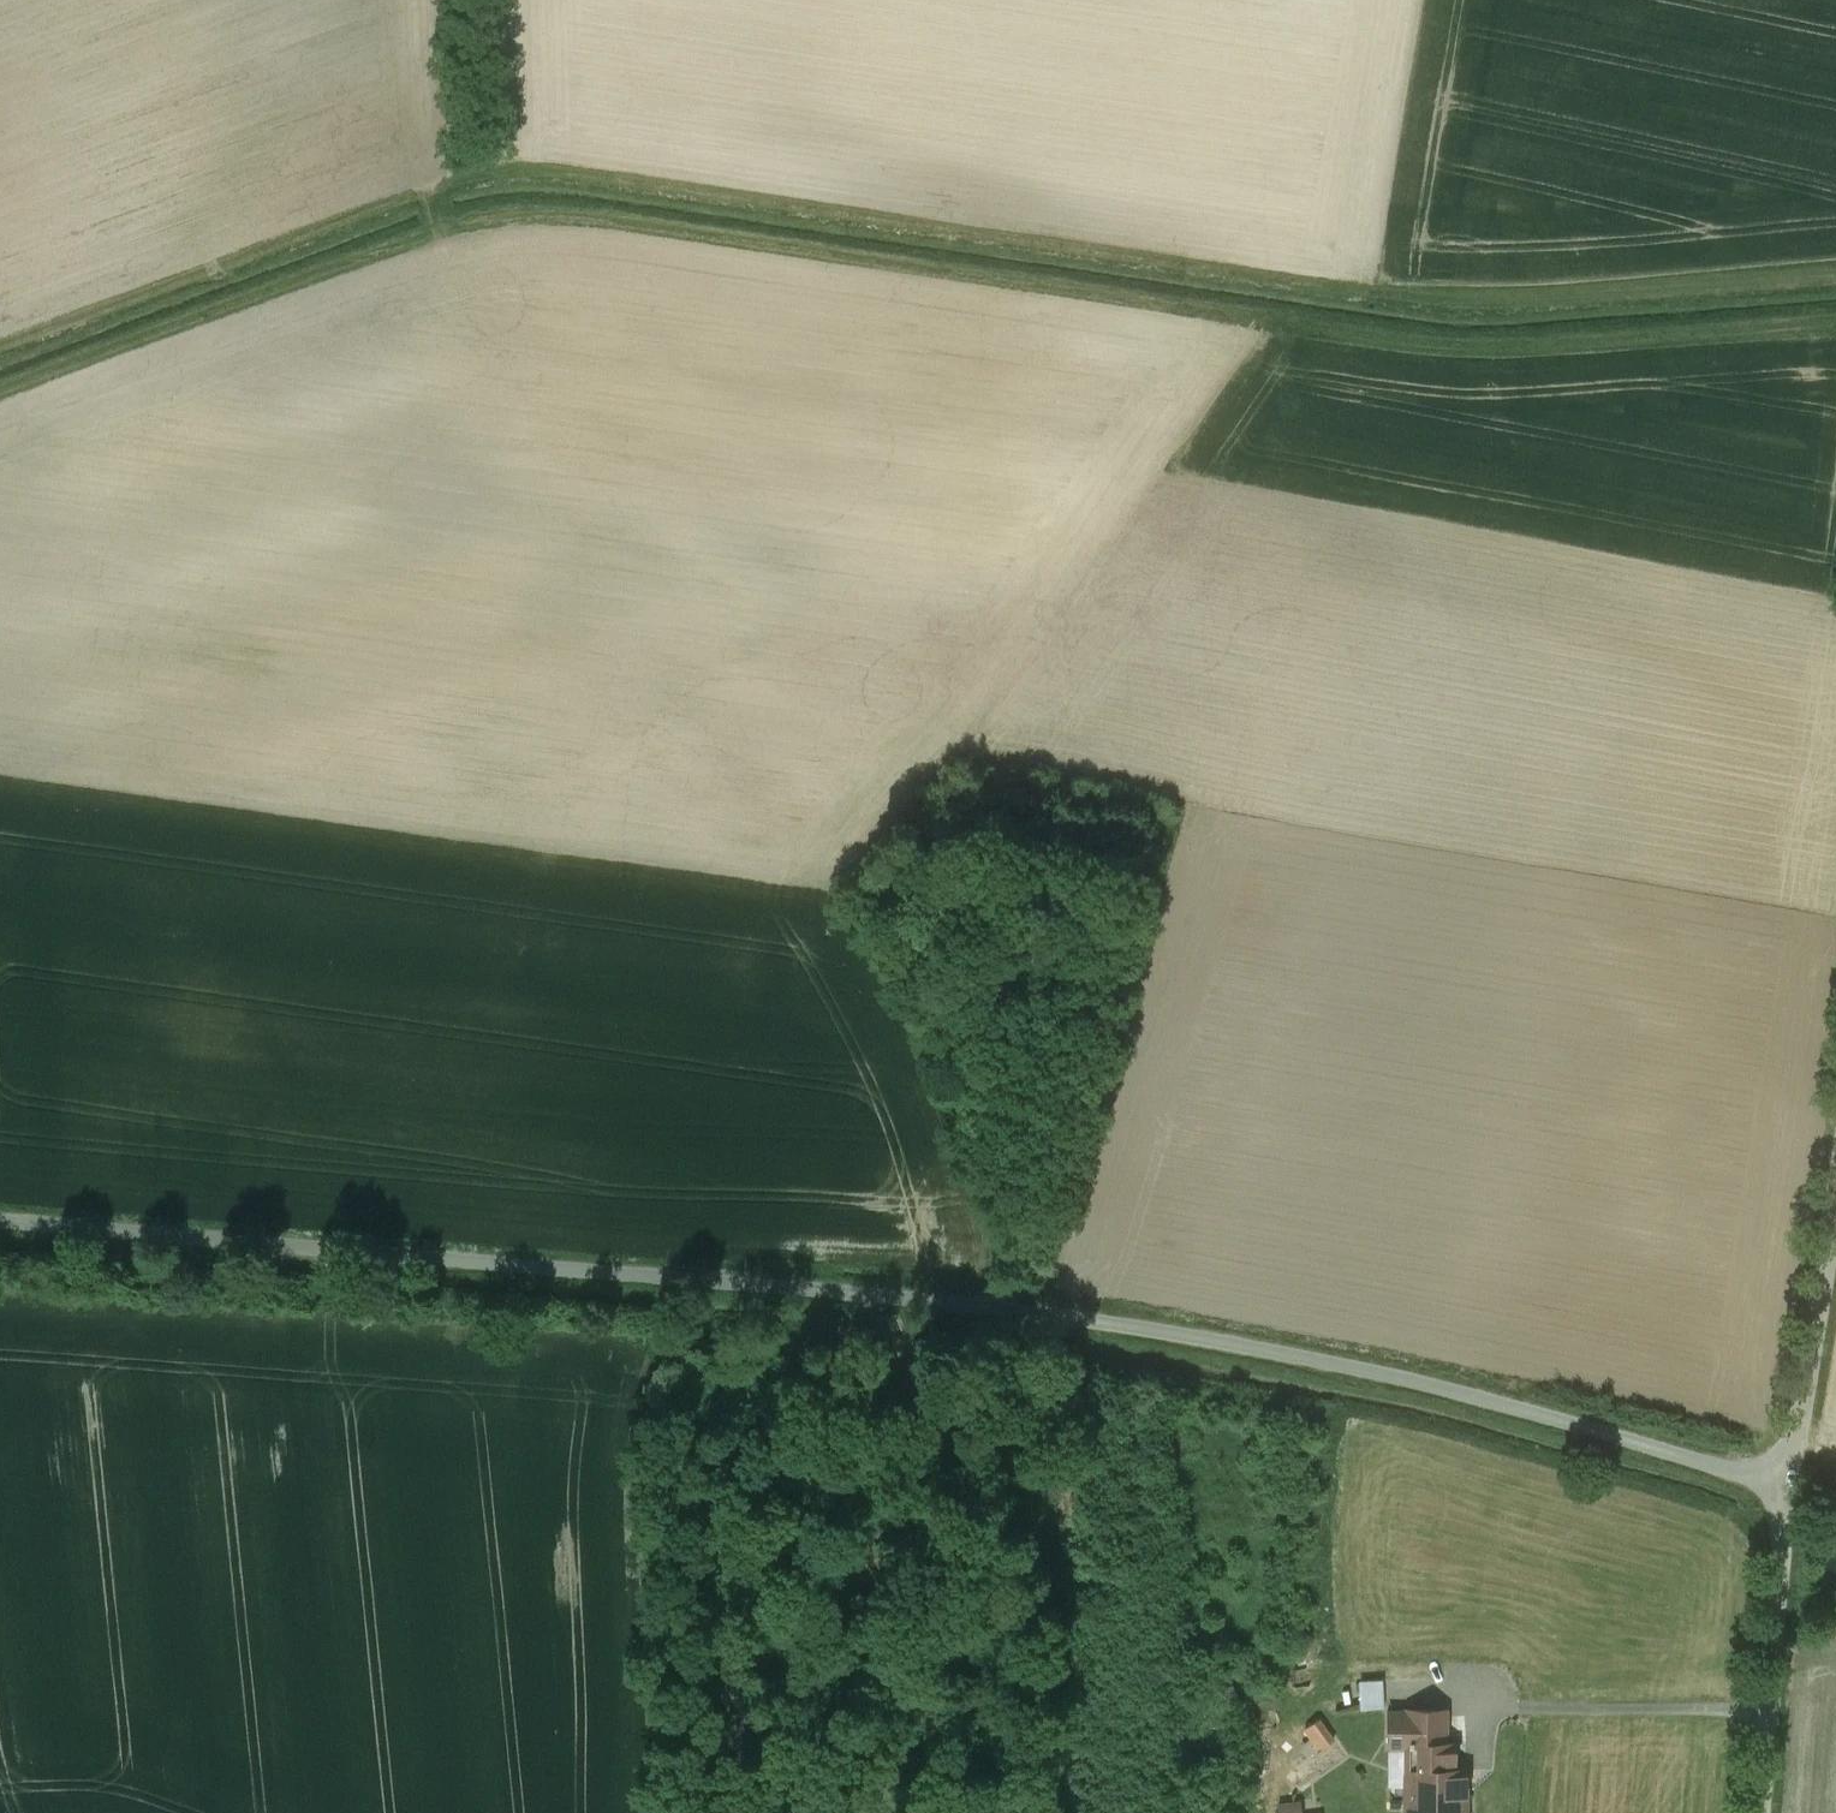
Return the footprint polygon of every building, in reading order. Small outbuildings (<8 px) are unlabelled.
[(1359,1708),(1384,1706),(1382,1676),(1358,1678),(1359,1708)] [(1225,1705),(1238,1702),(1234,1683),(1220,1687),(1225,1705)] [(1445,1709),(1408,1709),(1408,1711),(1407,1742),(1445,1742),(1445,1709)] [(1347,1745),(1322,1710),(1305,1723),(1330,1757),(1347,1745)] [(1408,1711),(1390,1711),(1389,1745),(1407,1745),(1407,1742),(1408,1711)] [(1407,1742),(1407,1745),(1407,1812),(1465,1812),(1465,1769),(1454,1769),(1454,1742),(1445,1742),(1407,1742)] [(1301,1799),(1278,1800),(1279,1812),(1302,1812),(1301,1799)]
